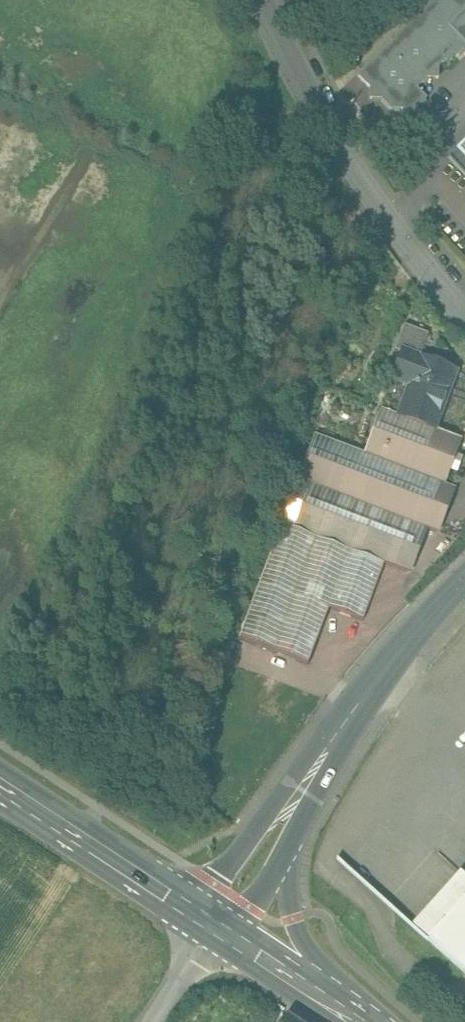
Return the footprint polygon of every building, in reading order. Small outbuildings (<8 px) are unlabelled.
[(359,76),(370,88),(377,88),(383,93),(382,100),(391,110),(405,110),(410,115),(427,100),(416,89),(453,53),(457,56),(464,48),(464,0),(436,0),(359,76)] [(456,153),(464,162),(464,144),(456,153)] [(429,335),(405,326),(396,350),(403,353),(420,359),(429,335)] [(420,359),(403,353),(393,379),(412,386),(400,417),(434,430),(455,372),(420,359)] [(400,417),(381,410),(365,454),(441,483),(458,439),(434,430),(400,417)] [(365,454),(316,436),(298,482),(424,529),(435,533),(452,488),(441,483),(365,454)] [(424,529),(298,482),(282,526),(239,640),(308,666),(329,609),(363,622),(384,565),(407,573),(424,529)] [(429,940),(464,972),(464,899),(429,940)]
